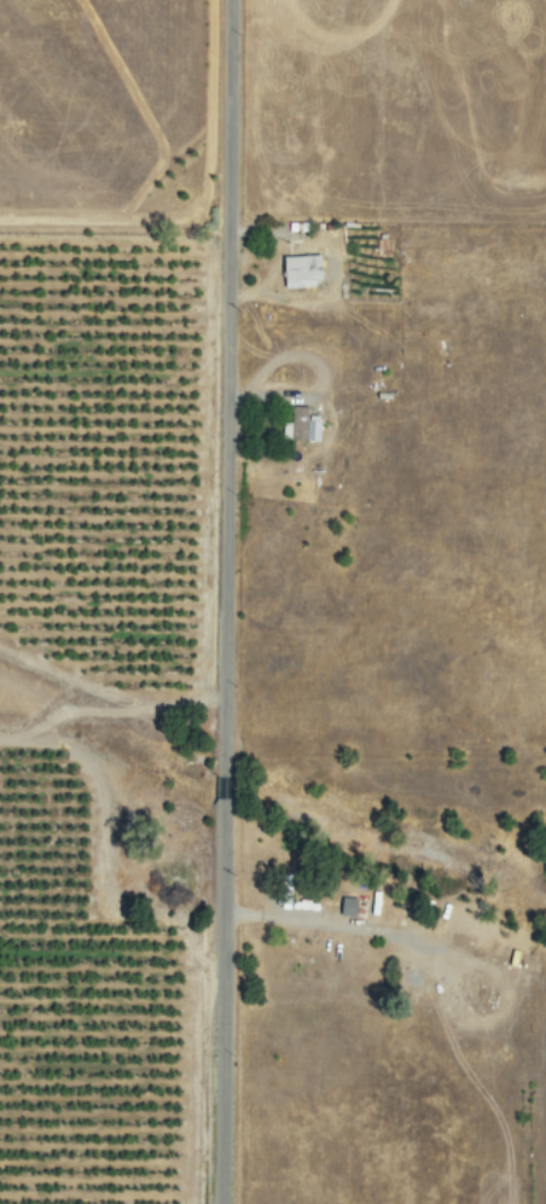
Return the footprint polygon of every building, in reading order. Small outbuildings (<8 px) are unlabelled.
[(318,284),(317,255),(279,256),(280,286),(318,284)] [(279,422),(279,439),(316,440),(317,415),(306,415),(306,406),(288,406),(287,422),(279,422)]
